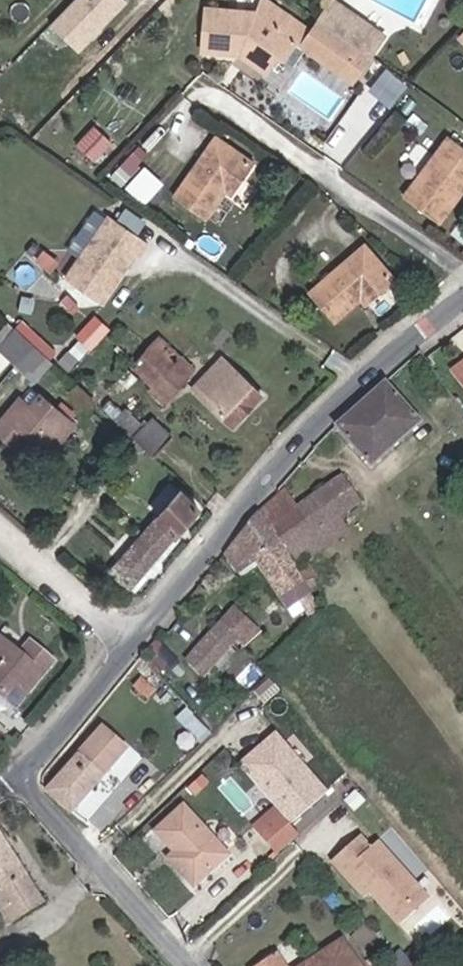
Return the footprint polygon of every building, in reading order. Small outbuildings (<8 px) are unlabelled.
[(132,0),(73,0),(52,22),(82,51),(132,0)] [(339,18),(374,42),(386,23),(353,0),(350,0),(339,18)] [(274,9),(225,5),(223,49),(259,51),(266,48),(273,53),(273,60),(285,69),(295,55),(304,56),(315,40),(355,67),(364,54),(380,66),(389,52),(374,42),(339,18),(331,30),(294,4),(287,15),(274,9)] [(402,33),(386,23),(374,42),(389,52),(402,33)] [(266,48),(259,51),(273,60),(273,53),(266,48)] [(364,54),(355,67),(371,79),(380,66),(364,54)] [(395,103),(407,78),(383,67),(371,92),(395,103)] [(180,184),(211,205),(231,177),(237,181),(260,151),(221,124),(180,184)] [(456,220),(462,211),(462,146),(424,196),(456,220)] [(80,273),(116,299),(150,251),(153,252),(163,240),(126,212),(80,273)] [(329,292),(352,318),(378,296),(385,302),(414,279),(386,245),(329,292)] [(77,334),(91,347),(111,327),(97,314),(77,334)] [(39,365),(57,346),(36,326),(18,345),(39,365)] [(149,362),(184,394),(208,369),(173,334),(149,362)] [(74,364),(57,346),(39,365),(57,382),(74,364)] [(211,385),(251,423),(278,391),(239,354),(211,385)] [(435,424),(397,382),(349,426),(348,426),(388,466),(435,424)] [(92,392),(109,407),(115,400),(99,384),(92,392)] [(42,437),(65,455),(91,426),(57,396),(49,404),(40,395),(12,427),(32,448),(42,437)] [(151,436),(167,452),(189,430),(170,412),(148,432),(151,436)] [(294,551),(349,515),(373,498),(356,474),(312,503),(298,486),(282,497),(270,512),(274,517),(275,519),(275,520),(294,551)] [(216,518),(195,499),(132,573),(152,591),(216,518)] [(317,584),(306,568),(297,555),(294,551),(275,520),(275,519),(274,517),(270,512),(261,524),(250,537),(234,556),(250,575),(268,564),(295,599),(317,584)] [(359,527),(349,515),(294,551),(297,555),(306,568),(359,527)] [(236,634),(249,643),(256,638),(261,641),(269,632),(243,611),(228,628),(236,634)] [(236,634),(228,628),(203,661),(223,677),(249,643),(236,634)] [(32,694),(59,662),(35,641),(24,655),(0,634),(0,690),(10,698),(22,685),(32,694)] [(22,685),(10,698),(19,707),(32,694),(22,685)] [(17,736),(0,721),(0,750),(17,736)] [(143,741),(121,724),(67,793),(88,811),(143,741)] [(233,852),(192,804),(162,830),(178,849),(173,856),(198,884),(233,852)] [(313,830),(291,807),(272,823),(293,848),(313,830)] [(33,922),(60,903),(0,819),(0,875),(33,922)] [(373,829),(346,854),(379,890),(385,885),(414,917),(430,902),(425,897),(426,892),(436,882),(391,834),(384,841),(373,829)] [(443,891),(436,882),(426,892),(425,897),(430,902),(443,891)] [(347,938),(305,965),(365,965),(347,938)] [(259,965),(291,965),(281,952),(259,965)]
